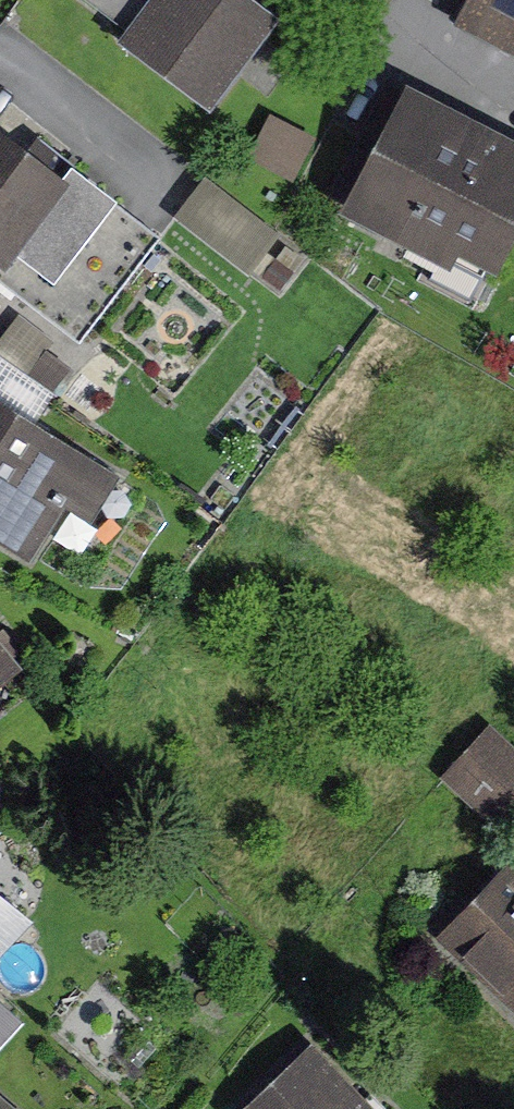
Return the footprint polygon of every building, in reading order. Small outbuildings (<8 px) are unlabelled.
[(141,15),(131,28),(215,94),(282,10),(269,0),(122,0),(141,15)] [(480,11),(513,26),(513,0),(484,0),(480,11)] [(490,129),(417,93),(358,212),(431,248),(490,129)] [(42,150),(0,214),(0,268),(84,323),(151,223),(42,150)] [(0,395),(0,512),(48,544),(102,464),(0,395)] [(0,631),(0,689),(29,665),(0,631)] [(467,780),(513,817),(513,749),(500,738),(467,780)] [(455,944),(513,996),(513,879),(455,944)] [(320,1048),(263,1108),(387,1108),(320,1048)] [(0,1081),(0,1108),(34,1108),(0,1081)]
